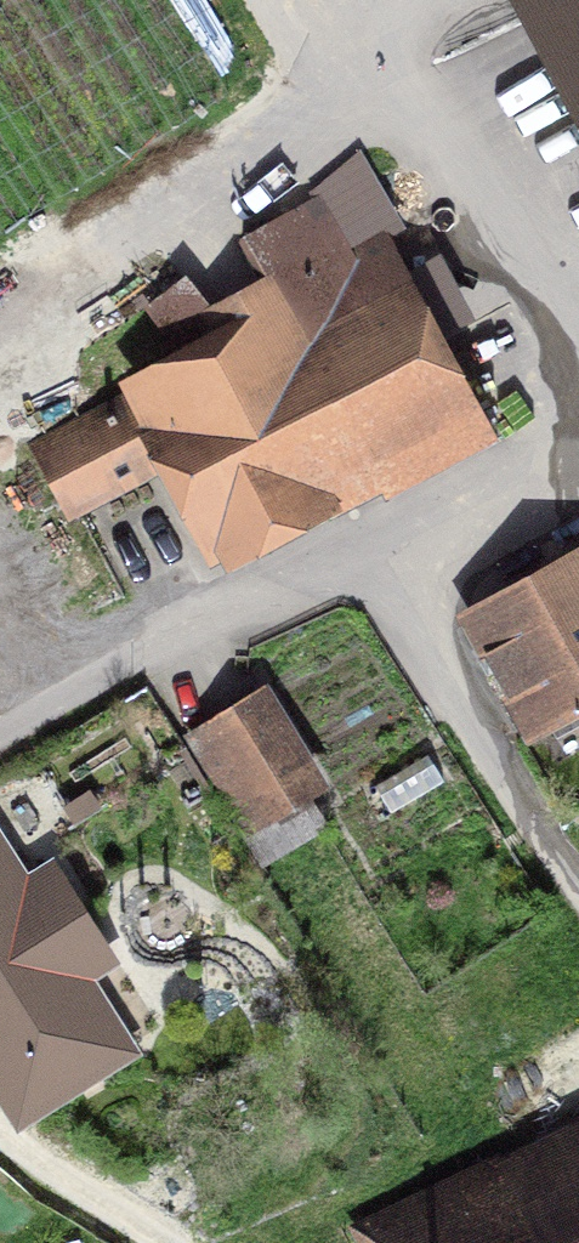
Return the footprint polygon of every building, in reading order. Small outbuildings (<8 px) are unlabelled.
[(578,38),(578,0),(559,0),(578,38)] [(180,284),(150,304),(191,371),(44,447),(73,502),(174,450),(220,540),(475,409),(387,238),(350,257),(320,198),(245,237),(268,283),(206,316),(180,284)] [(578,702),(578,556),(471,614),(532,728),(578,702)] [(259,812),(307,783),(258,702),(210,732),(259,812)] [(64,808),(73,822),(102,804),(93,789),(64,808)] [(0,844),(0,1087),(20,1118),(129,1048),(89,985),(120,965),(57,866),(26,886),(0,844)] [(391,1242),(578,1242),(578,1154),(391,1242)]
